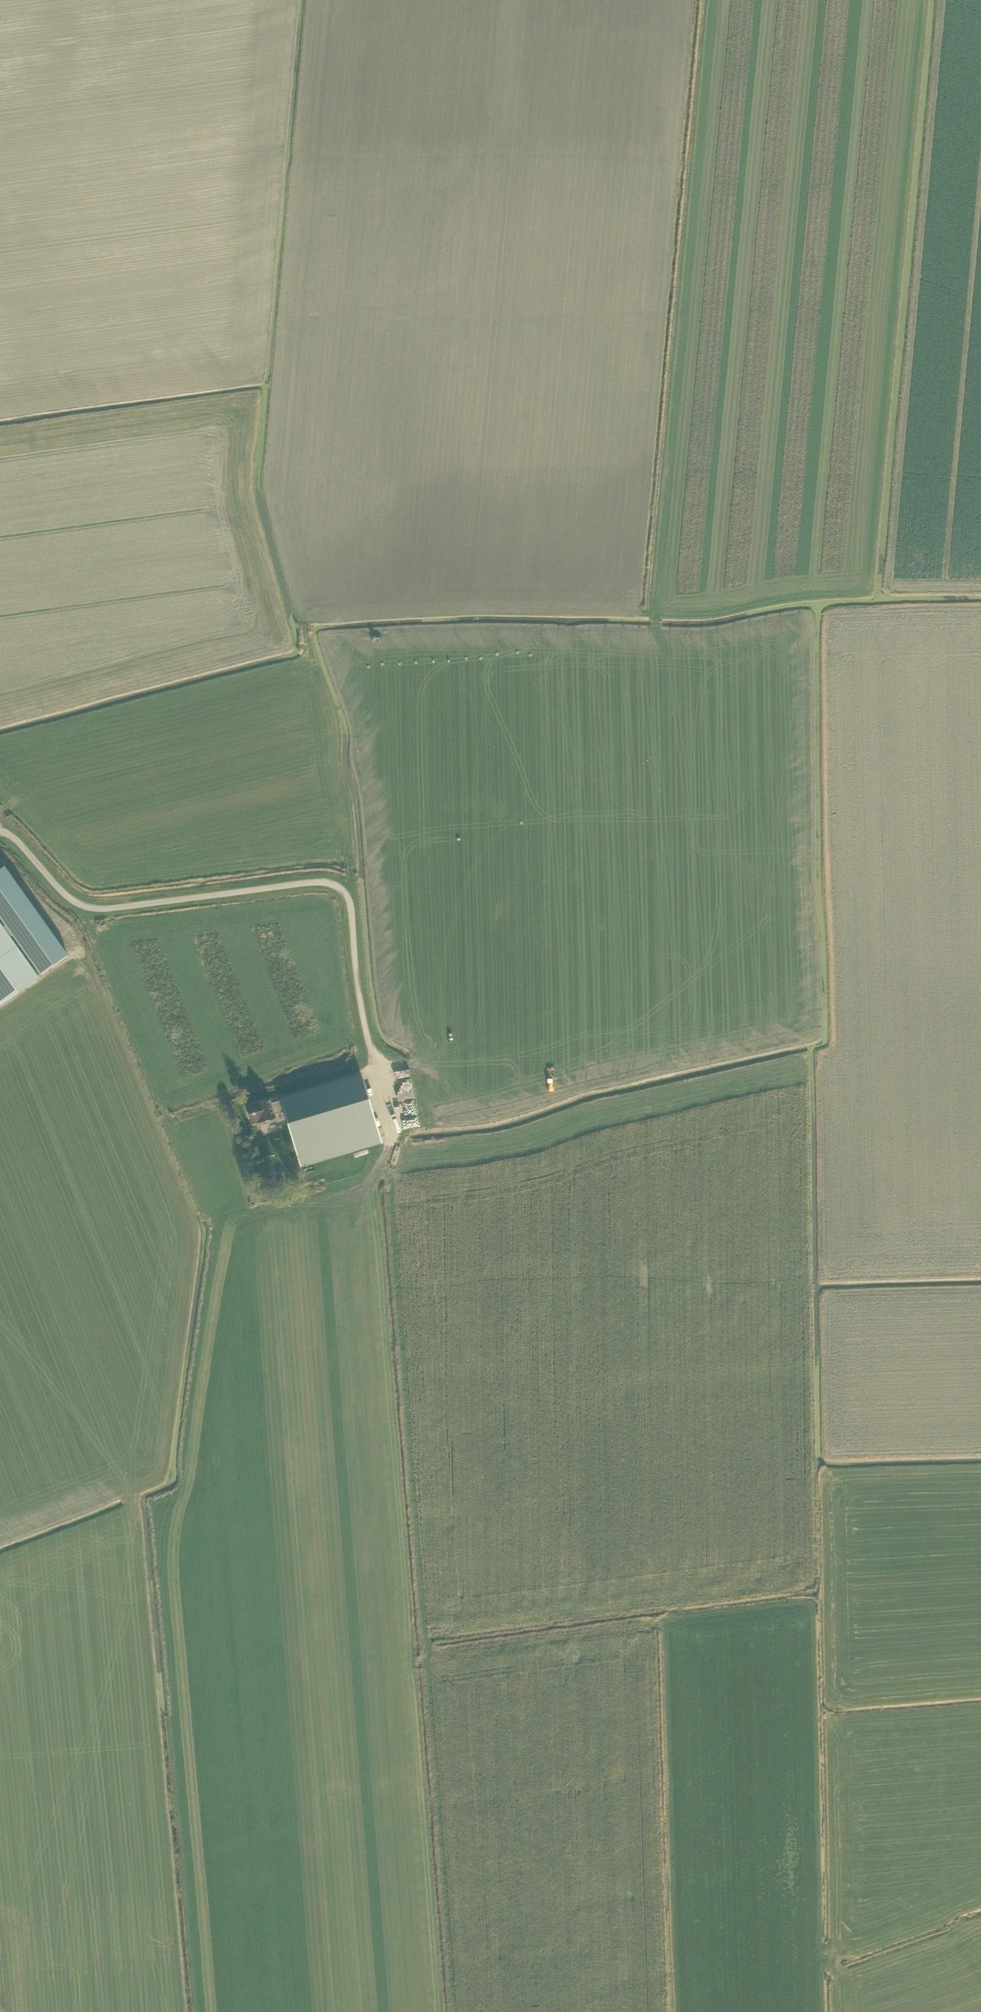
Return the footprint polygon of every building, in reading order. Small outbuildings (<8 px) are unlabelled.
[(68,956),(5,867),(0,871),(0,918),(6,926),(3,928),(11,938),(13,936),(41,975),(68,956)] [(39,977),(11,938),(3,928),(0,923),(0,1005),(39,977)] [(380,1144),(360,1077),(271,1104),(270,1099),(252,1104),(253,1105),(247,1107),(252,1124),(258,1122),(258,1123),(275,1118),(275,1115),(286,1112),(302,1167),(380,1144)]
